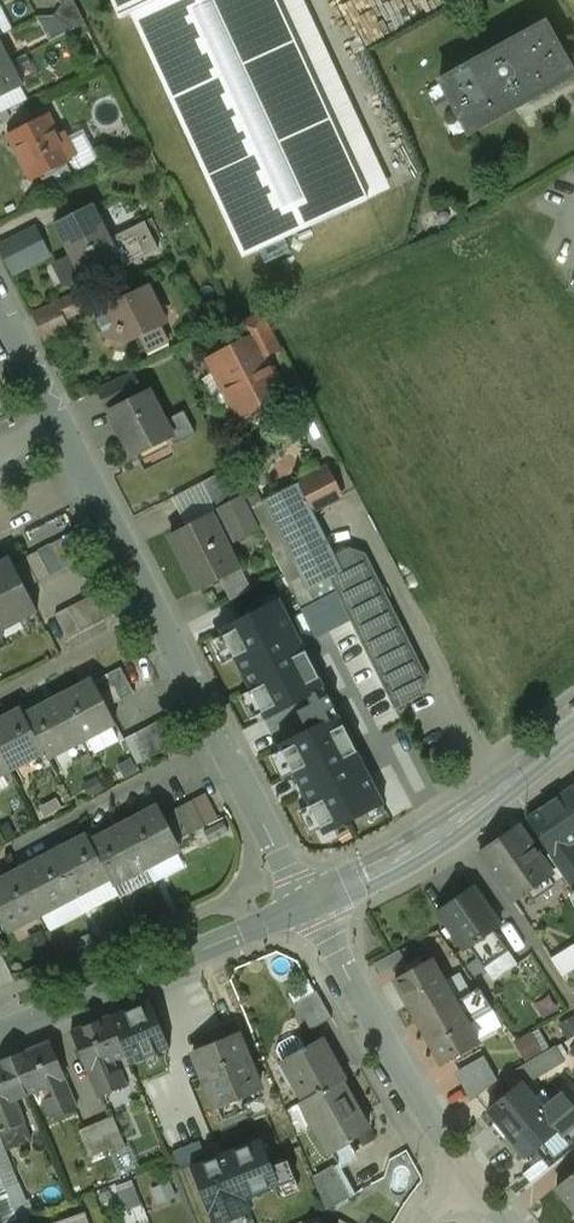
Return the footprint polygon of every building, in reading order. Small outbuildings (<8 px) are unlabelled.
[(89,21),(78,0),(42,0),(61,36),(89,21)] [(121,19),(131,14),(162,0),(113,0),(121,19)] [(131,14),(243,257),(389,190),(302,0),(162,0),(131,14)] [(442,82),(470,133),(573,77),(573,72),(547,23),(442,82)] [(10,63),(0,43),(0,68),(10,63)] [(0,68),(0,98),(23,87),(10,63),(0,68)] [(47,117),(34,123),(31,117),(24,121),(27,127),(10,135),(32,179),(69,161),(69,159),(74,156),(63,134),(57,137),(47,117)] [(92,206),(55,225),(82,277),(117,259),(125,255),(116,236),(109,239),(92,206)] [(145,222),(116,236),(125,255),(117,259),(122,268),(159,250),(145,222)] [(0,247),(13,274),(49,256),(35,229),(0,247)] [(136,293),(122,300),(112,297),(91,307),(104,334),(127,342),(138,336),(145,349),(167,338),(147,297),(136,293)] [(70,297),(34,314),(45,339),(67,329),(63,319),(78,313),(70,297)] [(281,348),(262,311),(244,321),(252,338),(254,337),(264,357),(281,348)] [(252,338),(210,360),(238,415),(283,392),(264,357),(254,337),(252,338)] [(133,372),(96,389),(108,413),(110,412),(109,411),(144,393),(133,372)] [(144,393),(109,411),(110,412),(133,456),(170,437),(172,436),(164,421),(149,391),(144,393)] [(184,411),(164,421),(172,436),(170,437),(174,445),(196,434),(184,411)] [(217,511),(220,510),(244,497),(229,468),(202,482),(217,511)] [(324,470),(298,484),(311,509),(337,496),(324,470)] [(298,484),(262,502),(307,590),(343,572),(335,557),(311,509),(298,484)] [(259,528),(249,508),(244,497),(220,510),(235,540),(259,528)] [(301,610),(309,605),(314,603),(307,590),(262,502),(249,508),(259,528),(292,592),(300,608),(301,610)] [(210,515),(170,535),(198,590),(244,567),(228,536),(222,539),(210,515)] [(75,531),(62,538),(75,563),(87,557),(75,531)] [(75,563),(62,538),(50,544),(63,570),(63,569),(75,563)] [(50,544),(38,550),(37,551),(50,576),(51,576),(63,570),(50,544)] [(342,605),(393,707),(421,693),(425,679),(364,555),(349,550),(335,557),(343,572),(307,590),(314,603),(336,591),(348,585),(355,598),(342,605)] [(50,576),(37,551),(25,557),(38,582),(50,576)] [(0,562),(0,631),(37,612),(9,557),(0,562)] [(38,582),(25,557),(13,564),(26,589),(38,582)] [(348,585),(336,591),(342,605),(355,598),(348,585)] [(118,613),(105,588),(92,595),(105,620),(118,613)] [(92,595),(80,601),(92,627),(105,620),(92,595)] [(79,602),(68,608),(81,633),(92,627),(80,601),(79,602)] [(264,609),(221,630),(266,720),(317,694),(303,667),(312,663),(282,604),(266,613),(264,609)] [(68,608),(55,614),(68,639),(81,633),(68,608)] [(133,693),(120,667),(107,674),(120,700),(133,693)] [(120,700),(107,674),(94,681),(107,707),(120,700)] [(93,679),(58,697),(66,711),(81,741),(115,723),(107,707),(94,681),(93,679)] [(329,696),(298,711),(305,724),(335,708),(329,696)] [(58,697),(24,715),(44,752),(47,758),(81,741),(66,711),(58,697)] [(0,719),(0,752),(9,770),(44,752),(24,715),(21,708),(0,719)] [(163,718),(150,725),(163,751),(176,744),(163,718)] [(330,720),(278,747),(325,837),(386,806),(353,742),(344,747),(330,720)] [(163,751),(150,725),(137,732),(150,757),(163,751)] [(150,757),(137,732),(124,739),(137,764),(150,757)] [(9,770),(0,752),(0,775),(9,770)] [(527,820),(571,885),(573,883),(573,846),(571,842),(573,840),(573,790),(573,788),(527,820)] [(158,805),(124,823),(146,867),(181,849),(158,805)] [(176,808),(164,815),(177,840),(190,834),(176,808)] [(124,823),(90,841),(109,878),(113,885),(146,867),(124,823)] [(551,875),(519,827),(480,853),(512,902),(527,892),(533,901),(554,887),(548,878),(551,875)] [(87,834),(52,853),(75,896),(109,878),(90,841),(87,834)] [(52,853),(18,870),(41,914),(75,896),(52,853)] [(0,880),(0,920),(6,932),(41,914),(18,870),(0,880)] [(473,888),(437,913),(463,951),(468,947),(492,931),(500,925),(473,888)] [(492,931),(468,947),(482,966),(505,949),(492,931)] [(563,975),(573,968),(573,947),(553,960),(563,975)] [(509,952),(485,969),(495,982),(518,965),(509,952)] [(407,973),(395,980),(419,1022),(455,1002),(431,960),(419,966),(407,973)] [(416,960),(403,966),(407,973),(419,966),(416,960)] [(479,989),(455,1002),(465,1021),(491,1007),(479,989)] [(332,1018),(317,991),(295,1003),(311,1030),(332,1018)] [(170,1049),(149,999),(109,1015),(126,1055),(130,1065),(170,1049)] [(455,1002),(419,1022),(442,1064),(478,1044),(465,1021),(455,1002)] [(109,1015),(72,1031),(100,1097),(127,1086),(120,1071),(109,1075),(105,1064),(126,1055),(109,1015)] [(539,1029),(517,1042),(529,1062),(550,1049),(539,1029)] [(237,1034),(193,1052),(216,1108),(260,1089),(237,1034)] [(48,1040),(10,1056),(28,1098),(50,1089),(55,1100),(45,1104),(50,1117),(45,1120),(49,1130),(80,1118),(48,1040)] [(322,1040),(307,1049),(305,1047),(302,1049),(303,1051),(284,1062),(305,1100),(341,1080),(344,1079),(322,1040)] [(529,1062),(514,1071),(524,1087),(566,1062),(556,1046),(550,1049),(529,1062)] [(10,1056),(0,1061),(0,1145),(1,1147),(30,1135),(17,1102),(28,1098),(10,1056)] [(497,1080),(484,1057),(456,1073),(471,1101),(497,1080)] [(305,1100),(302,1102),(330,1153),(353,1141),(352,1139),(369,1130),(341,1080),(305,1100)] [(489,1112),(526,1157),(558,1131),(563,1136),(573,1127),(573,1108),(563,1094),(544,1110),(524,1087),(522,1084),(489,1112)] [(125,1152),(111,1119),(98,1124),(112,1157),(125,1152)] [(192,1166),(214,1222),(222,1222),(250,1212),(245,1198),(278,1185),(260,1140),(192,1166)] [(0,1154),(0,1174),(1,1176),(14,1171),(6,1152),(3,1153),(0,1154)] [(338,1162),(313,1176),(327,1210),(356,1194),(338,1162)] [(556,1188),(573,1210),(573,1174),(556,1188)] [(86,1212),(55,1222),(89,1222),(86,1212)]
